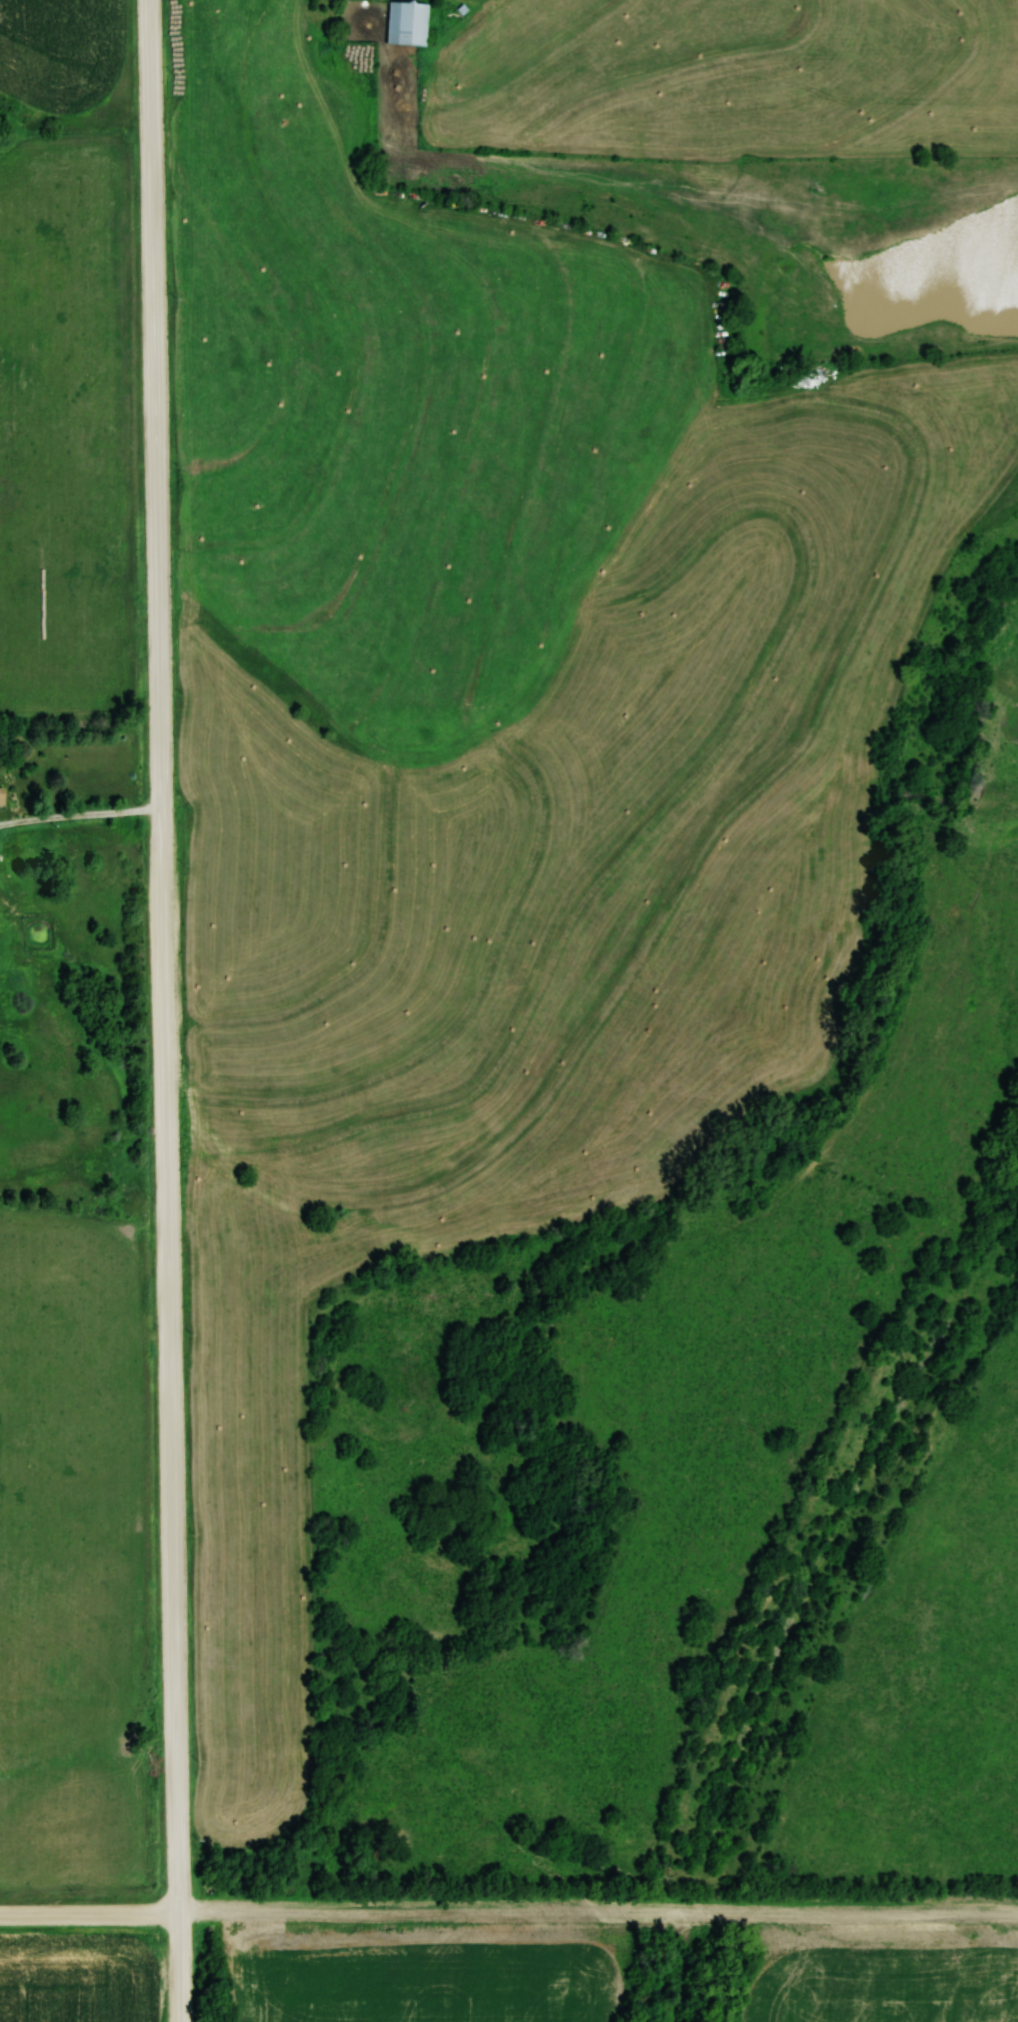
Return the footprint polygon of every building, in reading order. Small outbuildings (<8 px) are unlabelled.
[(386,44),(425,45),(427,3),(387,1),(386,44)]
